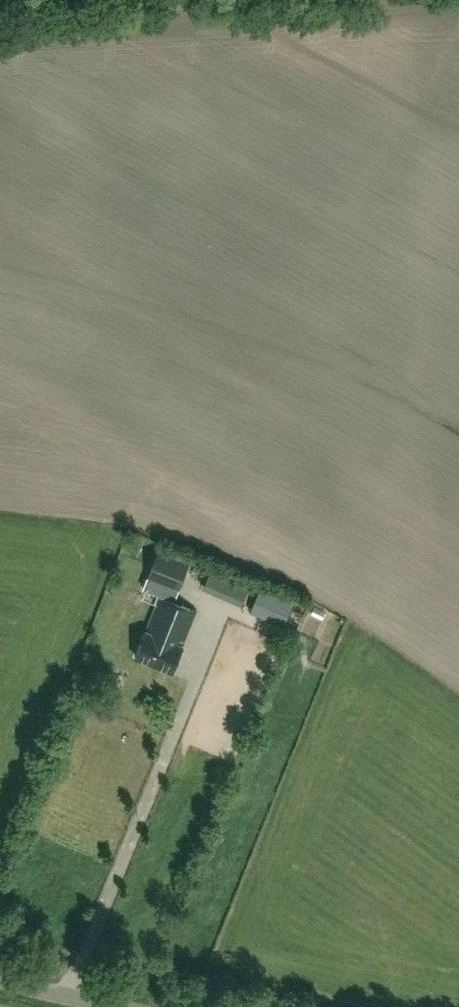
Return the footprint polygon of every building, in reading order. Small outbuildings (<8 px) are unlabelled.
[(188,563),(159,551),(151,569),(181,581),(188,563)] [(288,617),(294,603),(259,589),(250,611),(261,615),(265,607),(288,617)] [(146,630),(136,656),(172,671),(183,644),(182,644),(196,610),(161,595),(147,630),(146,630)]
